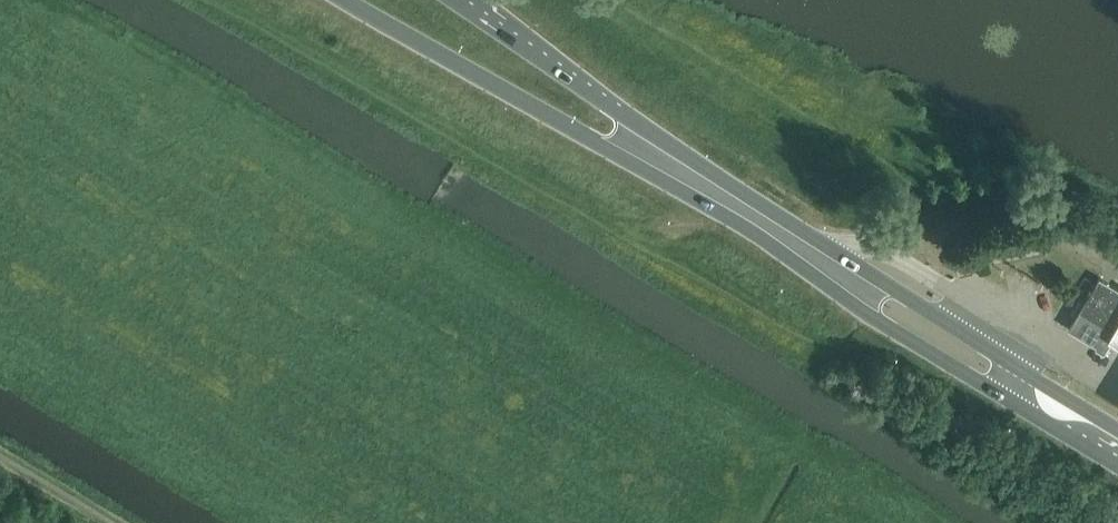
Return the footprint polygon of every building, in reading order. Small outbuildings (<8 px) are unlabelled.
[(1099,277),(1069,327),(1103,347),(1117,323),(1117,288),(1099,277)] [(1106,338),(1117,345),(1117,319),(1106,338)]
